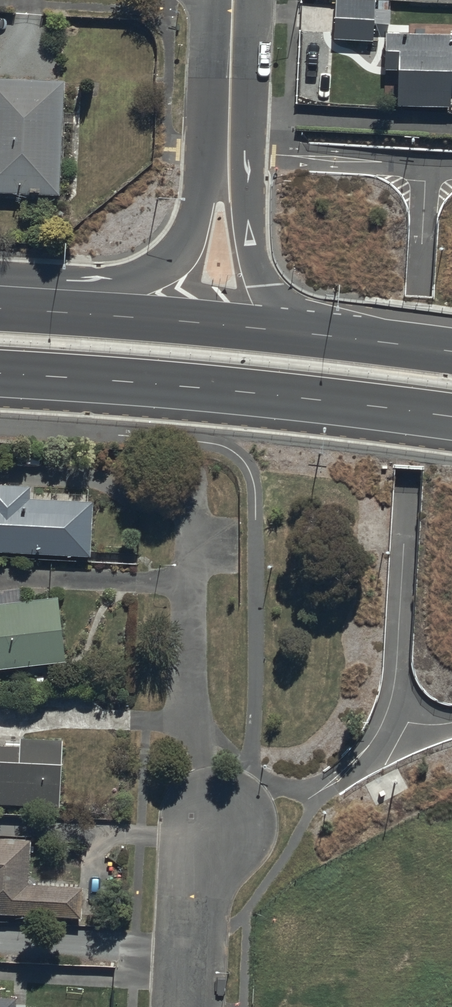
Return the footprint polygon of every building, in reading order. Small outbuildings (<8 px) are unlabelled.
[(332,43),(372,45),(373,27),(389,28),(390,12),(375,11),(376,0),(335,0),(332,43)] [(450,76),(451,76),(451,39),(385,37),(384,73),(396,73),(395,110),(449,111),(450,76)] [(58,200),(65,82),(0,79),(0,197),(58,200)] [(88,544),(90,506),(90,492),(26,489),(27,478),(0,477),(0,541),(88,544)] [(61,651),(54,588),(0,594),(0,659),(61,651)] [(0,722),(0,794),(56,796),(59,724),(0,722)] [(77,908),(78,876),(26,874),(27,829),(0,828),(0,905),(77,908)] [(44,998),(13,997),(13,989),(0,988),(0,1006),(44,1006),(44,998)]
